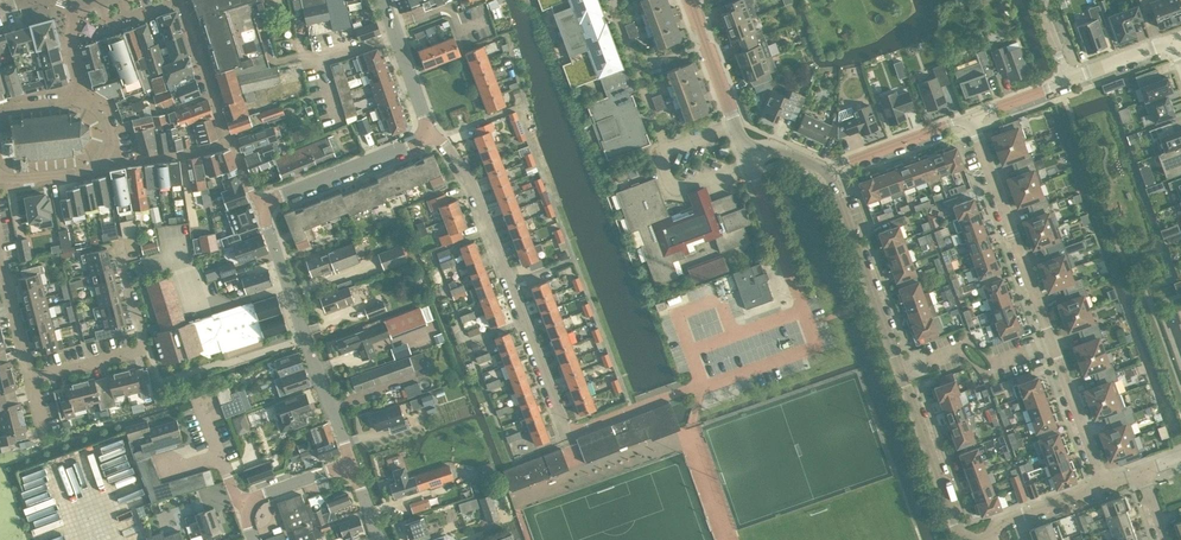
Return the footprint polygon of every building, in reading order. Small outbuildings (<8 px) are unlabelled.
[(216,72),(233,68),(236,75),(270,67),(255,19),(267,16),(263,0),(264,0),(193,0),(215,72),(216,72)] [(267,16),(274,13),(270,0),(264,0),(263,0),(267,16)] [(306,24),(330,19),(327,3),(317,5),(316,3),(316,0),(315,0),(313,0),(301,0),(306,24)] [(316,3),(317,5),(327,3),(330,19),(331,29),(351,24),(347,6),(346,0),(316,0),(316,3)] [(400,10),(416,3),(416,4),(422,2),(424,6),(430,3),(439,0),(396,0),(400,10)] [(542,10),(551,6),(559,28),(560,27),(564,39),(563,39),(571,61),(562,64),(571,88),(599,77),(603,87),(631,76),(627,67),(621,69),(620,67),(622,66),(606,24),(605,24),(604,22),(603,22),(600,16),(602,15),(601,13),(601,12),(597,0),(538,0),(542,10)] [(650,24),(677,13),(674,6),(670,8),(668,0),(638,0),(637,0),(641,13),(645,12),(650,24)] [(721,14),(726,27),(751,18),(757,16),(752,3),(754,2),(753,0),(736,0),(726,4),(729,11),(721,14)] [(973,10),(982,7),(980,0),(974,0),(970,2),(973,10)] [(1067,7),(1065,0),(1059,0),(1062,9),(1067,7)] [(1143,10),(1152,7),(1159,27),(1164,26),(1164,27),(1173,24),(1164,0),(1139,0),(1143,10)] [(1180,1),(1180,0),(1164,0),(1173,24),(1180,21),(1180,20),(1180,19),(1180,5),(1180,1)] [(1093,20),(1077,26),(1087,53),(1107,46),(1100,28),(1106,25),(1099,5),(1089,9),(1093,20)] [(1136,6),(1107,16),(1117,43),(1129,38),(1134,36),(1132,29),(1132,28),(1130,23),(1141,19),(1136,6)] [(175,11),(157,17),(158,20),(159,23),(161,32),(163,32),(166,39),(183,34),(180,26),(182,25),(178,13),(177,13),(175,12),(175,11)] [(679,20),(677,13),(650,24),(654,35),(650,37),(655,50),(686,38),(683,29),(679,30),(676,22),(679,20)] [(751,18),(726,27),(731,40),(739,37),(741,44),(763,36),(761,29),(755,30),(751,18)] [(24,27),(4,33),(5,35),(10,48),(11,51),(14,56),(15,63),(18,72),(63,60),(62,57),(61,52),(58,43),(59,43),(53,19),(47,20),(31,24),(31,25),(24,27)] [(355,29),(359,41),(381,34),(376,21),(355,29)] [(625,25),(627,32),(637,28),(634,21),(625,25)] [(147,23),(135,27),(137,32),(151,73),(164,69),(162,65),(173,61),(171,55),(163,57),(158,43),(154,44),(149,27),(147,23)] [(437,31),(435,25),(425,29),(427,35),(437,31)] [(124,32),(123,32),(124,32),(146,89),(153,87),(155,93),(157,92),(170,88),(169,84),(164,69),(151,73),(137,32),(135,27),(124,31),(124,32)] [(639,35),(637,28),(627,32),(630,39),(639,35)] [(426,35),(424,30),(414,33),(416,39),(426,35)] [(121,32),(104,39),(113,65),(114,68),(117,76),(123,93),(124,97),(125,97),(146,89),(124,32),(121,33),(121,32)] [(6,50),(7,53),(11,51),(10,48),(5,35),(4,33),(0,34),(0,52),(6,50)] [(173,61),(162,65),(164,69),(169,84),(170,88),(177,86),(195,79),(192,71),(193,71),(194,70),(189,54),(183,34),(166,39),(171,55),(173,61)] [(744,51),(736,54),(741,67),(771,56),(772,56),(764,36),(763,36),(741,44),(744,51)] [(454,37),(436,44),(443,61),(461,54),(454,37)] [(103,39),(80,46),(87,70),(86,70),(90,84),(92,84),(117,76),(114,68),(113,68),(110,62),(103,39)] [(1006,46),(991,51),(999,72),(1007,69),(1011,80),(1028,73),(1019,47),(1017,42),(1006,46)] [(436,44),(418,51),(425,68),(443,61),(436,44)] [(483,46),(466,52),(470,64),(487,58),(483,46)] [(357,55),(362,71),(363,72),(386,63),(384,57),(381,58),(377,48),(357,55)] [(971,95),(972,96),(974,96),(976,95),(978,94),(977,93),(977,92),(989,88),(985,77),(993,74),(984,49),(976,52),(980,63),(956,72),(965,97),(971,94),(971,95)] [(771,56),(741,67),(746,80),(754,78),(756,84),(772,78),(769,72),(776,69),(771,56)] [(487,58),(470,64),(475,76),(492,70),(487,58)] [(63,60),(18,72),(23,90),(24,94),(48,88),(48,89),(69,83),(63,60)] [(672,84),(677,96),(704,85),(701,79),(698,80),(694,71),(698,70),(695,61),(664,73),(668,86),(672,84)] [(0,67),(0,96),(23,90),(18,72),(15,63),(0,67)] [(361,77),(368,74),(370,82),(371,82),(391,75),(386,63),(363,72),(362,71),(359,72),(361,77)] [(928,110),(935,107),(946,103),(940,87),(950,83),(943,64),(932,68),(936,77),(918,84),(928,110)] [(223,93),(224,98),(226,103),(225,103),(223,109),(228,122),(249,115),(241,93),(244,92),(252,90),(274,85),(273,83),(280,81),(277,66),(270,67),(236,75),(233,68),(216,72),(217,75),(216,77),(220,91),(223,93)] [(1166,77),(1160,79),(1157,69),(1136,77),(1145,100),(1145,101),(1166,93),(1171,92),(1172,91),(1172,90),(1170,86),(1171,86),(1169,82),(1167,78),(1167,77),(1166,77)] [(492,70),(475,76),(479,88),(496,81),(492,70)] [(370,82),(375,95),(395,88),(391,75),(371,82),(370,82)] [(117,76),(92,84),(93,88),(108,97),(123,93),(117,76)] [(347,78),(335,81),(337,89),(339,93),(350,90),(349,86),(347,78)] [(1122,78),(1101,85),(1104,92),(1124,84),(1122,78)] [(166,90),(171,103),(175,102),(176,103),(200,94),(200,92),(200,90),(199,87),(198,86),(196,80),(196,79),(171,89),(170,89),(166,90)] [(607,96),(586,104),(590,114),(591,114),(594,123),(598,122),(604,139),(601,140),(604,149),(603,149),(607,160),(651,143),(650,142),(647,133),(646,133),(643,124),(638,126),(634,116),(639,114),(636,105),(632,94),(631,94),(630,92),(636,90),(632,80),(605,91),(607,96)] [(496,81),(479,88),(484,100),(501,93),(496,81)] [(677,109),(682,122),(713,110),(710,101),(706,102),(703,94),(706,92),(704,85),(677,96),(681,107),(677,109)] [(375,95),(379,106),(379,107),(399,99),(395,88),(375,95)] [(773,91),(762,115),(764,115),(763,117),(770,118),(776,121),(779,114),(789,118),(794,105),(801,108),(805,98),(799,95),(799,94),(789,89),(786,97),(773,91)] [(158,104),(164,106),(171,103),(166,90),(154,95),(158,104)] [(256,99),(252,90),(244,92),(247,102),(256,99)] [(350,90),(339,93),(341,102),(342,106),(354,102),(353,98),(350,90)] [(903,112),(913,108),(907,91),(897,95),(896,91),(879,97),(889,124),(906,118),(903,112)] [(501,93),(484,100),(488,112),(505,105),(501,93)] [(652,97),(654,104),(664,100),(661,93),(652,97)] [(1169,98),(1168,99),(1166,93),(1145,101),(1145,100),(1143,101),(1147,113),(1151,111),(1154,122),(1174,115),(1172,110),(1173,110),(1169,98)] [(116,101),(118,107),(127,103),(125,97),(124,97),(119,99),(120,100),(116,101)] [(131,119),(134,130),(154,125),(152,114),(139,117),(139,113),(136,114),(135,111),(145,107),(143,98),(131,103),(131,102),(127,104),(127,103),(118,107),(120,113),(122,122),(131,119)] [(175,110),(168,113),(170,122),(173,122),(174,125),(187,121),(188,124),(210,118),(214,117),(208,99),(199,102),(176,111),(175,111),(175,110)] [(379,120),(383,118),(383,119),(403,112),(399,99),(379,107),(379,106),(374,108),(379,120)] [(666,108),(664,100),(654,104),(657,111),(666,108)] [(249,115),(228,122),(230,130),(233,131),(237,133),(238,129),(246,127),(267,120),(270,121),(282,117),(284,113),(282,105),(280,106),(279,106),(260,112),(259,111),(249,115)] [(311,105),(305,107),(308,115),(314,113),(311,105)] [(838,129),(837,137),(838,138),(849,134),(860,130),(861,134),(878,128),(869,105),(853,111),(851,106),(838,111),(838,114),(838,122),(838,129)] [(1,146),(0,146),(0,148),(1,148),(2,148),(2,150),(4,150),(3,148),(10,147),(11,149),(12,149),(13,158),(15,158),(16,168),(20,171),(24,171),(27,167),(27,162),(28,161),(28,159),(35,158),(35,161),(37,160),(37,158),(44,157),(45,160),(47,159),(46,157),(54,156),(54,159),(56,158),(56,156),(63,155),(64,158),(65,157),(65,155),(73,154),(73,156),(75,156),(75,154),(81,153),(80,145),(82,145),(83,147),(85,146),(84,144),(89,138),(91,138),(92,137),(89,136),(89,128),(91,126),(90,125),(88,126),(86,124),(82,121),(81,121),(82,118),(80,118),(79,120),(77,120),(77,112),(71,113),(70,111),(68,111),(69,114),(61,114),(61,112),(59,112),(59,114),(52,115),(52,113),(50,113),(50,115),(42,116),(42,114),(40,114),(40,116),(33,117),(33,115),(31,115),(31,118),(24,118),(23,116),(22,116),(21,116),(22,119),(12,120),(11,120),(12,132),(11,132),(11,131),(9,131),(9,134),(2,134),(2,132),(0,132),(0,133),(0,135),(0,138),(1,146)] [(406,118),(403,112),(383,119),(384,119),(387,118),(392,134),(406,129),(405,127),(408,126),(405,118),(406,118)] [(155,125),(168,123),(166,113),(152,115),(155,125)] [(805,114),(797,131),(824,143),(827,135),(834,138),(838,129),(838,122),(838,114),(836,113),(833,120),(831,125),(805,114)] [(366,117),(357,121),(363,134),(372,130),(366,117)] [(192,123),(196,135),(199,144),(216,138),(217,138),(210,118),(188,124),(192,123)] [(518,119),(512,122),(517,136),(524,133),(518,119)] [(993,136),(997,148),(998,150),(1022,141),(1026,140),(1018,119),(1002,125),(1005,132),(994,136),(993,136)] [(480,135),(474,137),(479,150),(495,144),(490,131),(493,129),(491,122),(477,127),(480,135)] [(1149,130),(1153,141),(1156,139),(1161,152),(1161,153),(1180,145),(1180,129),(1177,131),(1175,126),(1173,127),(1172,122),(1149,130)] [(157,136),(159,152),(169,151),(167,141),(164,124),(158,125),(161,135),(157,136)] [(277,124),(248,134),(239,138),(245,154),(253,152),(252,147),(276,139),(281,135),(277,124)] [(157,153),(159,152),(157,136),(161,135),(158,125),(155,126),(154,125),(134,130),(142,154),(157,153)] [(166,128),(168,141),(170,150),(183,148),(181,137),(178,137),(178,134),(177,134),(175,127),(166,128)] [(290,134),(293,142),(305,138),(302,129),(290,134)] [(519,142),(526,139),(524,133),(517,136),(519,142)] [(334,157),(326,138),(274,159),(281,179),(334,157)] [(1022,141),(998,150),(998,152),(999,152),(1003,164),(1004,164),(1003,163),(1015,159),(1017,167),(1034,161),(1031,153),(1027,154),(1022,141)] [(495,144),(479,150),(484,162),(500,157),(495,144)] [(257,151),(258,152),(261,158),(265,157),(264,155),(271,153),(274,152),(271,145),(261,149),(257,151)] [(943,148),(951,171),(957,169),(963,167),(964,167),(956,147),(952,148),(951,146),(951,145),(949,146),(943,148)] [(1158,154),(1158,156),(1166,177),(1180,171),(1180,145),(1161,153),(1161,152),(1160,152),(1160,153),(1158,154)] [(719,149),(721,155),(729,152),(727,146),(719,149)] [(230,148),(216,152),(222,173),(221,174),(223,178),(237,173),(239,172),(230,148)] [(936,154),(932,156),(939,176),(951,171),(943,148),(942,148),(934,151),(935,152),(936,154)] [(216,152),(204,155),(210,176),(221,173),(221,174),(222,173),(216,152)] [(250,173),(268,166),(275,163),(271,153),(264,155),(265,157),(261,158),(258,152),(244,157),(246,163),(250,173)] [(524,155),(527,161),(533,158),(531,152),(524,155)] [(434,191),(439,189),(446,186),(433,153),(423,158),(424,161),(416,165),(415,163),(377,178),(378,181),(342,196),(341,192),(303,208),(304,210),(296,213),(294,209),(284,213),(298,249),(311,244),(310,241),(317,239),(312,226),(348,212),(349,215),(387,200),(385,195),(429,178),(434,191)] [(919,156),(918,157),(927,180),(929,185),(941,181),(939,176),(932,156),(928,157),(927,155),(927,154),(919,157),(919,156)] [(186,161),(192,190),(207,187),(204,176),(206,175),(202,156),(187,159),(186,161)] [(500,157),(484,162),(489,175),(504,169),(500,157)] [(911,163),(908,165),(915,184),(927,180),(918,157),(910,160),(910,161),(911,161),(911,163)] [(529,167),(536,164),(533,158),(527,161),(529,167)] [(180,160),(168,161),(170,182),(171,185),(183,183),(181,169),(180,162),(180,160)] [(168,161),(156,163),(159,182),(159,186),(171,185),(170,182),(168,161)] [(1009,178),(1008,178),(1012,190),(1013,192),(1038,183),(1041,182),(1037,170),(1034,161),(1017,167),(1020,175),(1009,179),(1009,178)] [(144,164),(143,164),(146,194),(153,194),(153,187),(159,186),(159,182),(156,163),(144,164)] [(895,165),(894,165),(903,189),(915,184),(908,165),(904,166),(903,164),(903,163),(895,166),(895,165)] [(143,164),(126,166),(133,210),(139,210),(149,208),(146,196),(146,194),(143,164)] [(887,172),(884,173),(891,193),(893,199),(905,194),(903,189),(894,165),(894,166),(886,169),(886,170),(887,169),(887,172)] [(110,169),(118,211),(125,210),(126,219),(134,217),(132,208),(132,209),(125,166),(110,169)] [(626,168),(615,173),(619,182),(630,178),(626,168)] [(504,169),(489,175),(494,188),(509,182),(504,169)] [(871,174),(870,174),(879,197),(881,204),(893,200),(893,199),(891,193),(884,173),(880,175),(879,172),(871,174)] [(226,190),(221,192),(227,209),(249,201),(248,198),(246,192),(245,191),(245,190),(245,189),(243,184),(241,185),(237,173),(223,178),(222,178),(226,190)] [(859,182),(866,202),(867,202),(868,202),(879,197),(870,174),(870,175),(862,178),(863,181),(859,182)] [(106,176),(92,178),(93,181),(93,182),(98,204),(111,202),(106,176)] [(1168,182),(1170,189),(1176,187),(1180,201),(1180,177),(1168,182)] [(534,180),(536,186),(543,184),(541,178),(534,180)] [(622,190),(616,192),(631,232),(636,247),(641,245),(656,285),(679,276),(673,261),(685,257),(685,256),(696,252),(693,244),(715,236),(720,252),(749,241),(744,225),(750,223),(744,207),(738,209),(732,193),(731,194),(711,201),(710,197),(710,196),(706,186),(688,192),(692,204),(694,208),(670,216),(655,178),(622,190)] [(93,181),(79,184),(80,187),(85,210),(99,207),(98,204),(93,182),(93,181)] [(509,182),(494,188),(499,201),(514,195),(509,182)] [(956,186),(959,192),(966,189),(964,183),(956,186)] [(1038,183),(1013,192),(1014,195),(1018,206),(1019,206),(1019,205),(1030,201),(1033,209),(1049,203),(1046,195),(1042,196),(1038,183)] [(539,192),(545,190),(543,184),(536,186),(539,192)] [(951,195),(959,192),(956,186),(949,189),(951,195)] [(68,197),(61,199),(65,220),(65,224),(72,223),(71,218),(73,218),(72,215),(86,213),(85,210),(80,187),(66,189),(68,197)] [(934,201),(943,197),(941,192),(932,195),(934,201)] [(41,226),(48,225),(52,224),(49,210),(51,209),(49,199),(46,200),(45,194),(35,196),(33,194),(28,195),(27,197),(26,197),(29,212),(27,213),(29,220),(39,218),(41,226)] [(439,207),(444,220),(462,213),(457,199),(449,202),(446,194),(427,201),(431,210),(439,207)] [(514,195),(499,201),(504,213),(519,207),(514,195)] [(957,196),(943,201),(946,209),(954,206),(958,218),(972,213),(981,209),(978,201),(977,201),(975,202),(973,198),(967,200),(960,203),(957,196)] [(922,203),(923,208),(931,206),(929,200),(922,203)] [(221,238),(216,239),(218,249),(219,251),(225,248),(233,245),(239,243),(242,242),(242,241),(239,232),(258,225),(249,201),(227,209),(225,209),(234,233),(221,238)] [(544,206),(546,212),(553,209),(551,203),(544,206)] [(916,211),(923,208),(922,203),(914,206),(916,211)] [(1024,220),(1023,221),(1028,232),(1027,233),(1028,235),(1053,226),(1048,213),(1052,212),(1049,203),(1033,209),(1036,217),(1024,221),(1024,220)] [(908,204),(899,207),(901,213),(910,209),(908,204)] [(519,207),(504,213),(509,226),(524,220),(519,207)] [(548,218),(555,215),(553,209),(546,212),(548,218)] [(972,213),(958,218),(962,230),(976,225),(982,223),(981,219),(983,218),(984,218),(981,210),(981,209),(972,213)] [(884,212),(886,218),(894,215),(892,210),(884,212)] [(878,221),(886,218),(884,212),(876,215),(878,221)] [(444,220),(449,232),(438,236),(442,245),(463,237),(460,229),(467,226),(462,213),(444,220)] [(880,237),(877,238),(880,246),(903,238),(899,226),(907,223),(904,216),(890,221),(892,227),(879,232),(880,237)] [(120,222),(123,237),(137,234),(134,219),(120,222)] [(524,220),(509,226),(513,239),(529,233),(524,220)] [(152,221),(144,223),(147,234),(155,232),(152,221)] [(417,224),(419,230),(426,227),(423,221),(417,224)] [(962,230),(957,232),(961,244),(967,242),(980,237),(990,233),(989,233),(986,225),(986,226),(983,226),(982,223),(976,225),(962,230)] [(102,227),(103,233),(103,234),(108,233),(110,239),(118,238),(116,224),(102,227)] [(1053,226),(1028,235),(1029,237),(1034,249),(1034,248),(1045,244),(1048,252),(1065,246),(1057,225),(1053,226)] [(428,233),(426,227),(419,230),(421,236),(428,233)] [(554,231),(556,237),(563,235),(560,228),(554,231)] [(68,229),(59,231),(62,248),(71,247),(68,229)] [(934,231),(937,239),(942,237),(939,229),(934,231)] [(103,241),(110,239),(108,233),(103,234),(103,233),(102,234),(103,241)] [(215,233),(199,236),(199,237),(202,252),(218,249),(216,239),(216,237),(215,233)] [(529,233),(513,239),(518,251),(534,246),(529,233)] [(925,235),(928,242),(933,240),(930,233),(925,235)] [(980,237),(967,242),(971,254),(984,249),(991,247),(989,243),(992,242),(993,242),(990,234),(990,233),(980,237)] [(239,243),(233,245),(239,262),(267,252),(261,234),(242,241),(242,242),(239,243)] [(558,243),(565,241),(563,235),(556,237),(558,243)] [(23,261),(33,259),(28,237),(17,240),(23,261)] [(945,245),(942,237),(937,239),(939,247),(945,245)] [(903,238),(880,246),(883,254),(886,253),(888,257),(907,250),(903,238)] [(928,242),(929,246),(930,250),(936,248),(933,240),(928,242)] [(467,244),(460,247),(466,260),(479,255),(474,242),(467,244)] [(313,276),(321,273),(334,268),(335,270),(359,261),(353,243),(307,260),(313,276)] [(534,246),(518,251),(523,265),(539,259),(536,252),(542,250),(540,243),(534,246)] [(401,244),(378,253),(384,270),(408,261),(401,244)] [(1040,263),(1039,263),(1043,275),(1044,277),(1068,268),(1072,267),(1068,254),(1065,246),(1048,252),(1051,260),(1040,264),(1040,263)] [(984,249),(971,254),(976,266),(988,261),(999,257),(998,257),(995,249),(995,250),(992,251),(991,247),(984,249)] [(103,249),(81,254),(83,263),(87,261),(90,273),(116,266),(115,261),(111,262),(109,255),(107,248),(103,249)] [(440,260),(449,256),(452,255),(449,248),(437,252),(440,260)] [(566,250),(558,253),(561,260),(569,258),(566,250)] [(889,261),(886,262),(889,270),(912,262),(907,250),(888,257),(889,261)] [(942,255),(945,263),(951,261),(948,253),(942,255)] [(466,260),(460,263),(462,269),(468,267),(471,273),(484,268),(479,255),(466,260)] [(934,259),(936,266),(942,264),(939,257),(934,259)] [(976,266),(970,268),(974,280),(981,278),(990,274),(992,280),(992,282),(995,281),(1001,279),(1001,278),(999,272),(1000,271),(998,267),(1001,266),(998,258),(999,258),(999,257),(988,261),(976,266)] [(447,260),(440,263),(443,269),(449,267),(456,264),(453,258),(447,260)] [(222,276),(236,271),(233,261),(218,266),(222,276)] [(954,269),(951,261),(945,263),(948,271),(954,269)] [(912,262),(889,270),(892,278),(895,277),(896,281),(897,281),(900,288),(909,285),(906,277),(915,274),(916,274),(912,262)] [(733,273),(740,293),(746,309),(773,299),(760,263),(733,273)] [(16,286),(18,291),(43,285),(40,274),(45,273),(43,264),(21,270),(22,277),(19,278),(21,284),(16,286)] [(939,274),(945,272),(942,264),(936,266),(939,274)] [(116,266),(90,273),(93,284),(115,278),(114,273),(118,272),(116,266)] [(449,267),(443,269),(447,282),(454,279),(449,267)] [(484,268),(471,273),(476,287),(490,282),(484,268)] [(1068,268),(1044,277),(1044,280),(1045,280),(1049,291),(1050,291),(1049,290),(1065,285),(1068,292),(1084,286),(1081,278),(1073,281),(1068,268)] [(242,278),(246,291),(247,293),(271,285),(273,285),(274,284),(269,271),(269,269),(242,278)] [(418,270),(404,275),(409,287),(411,286),(420,283),(423,282),(423,281),(418,270)] [(545,276),(547,281),(558,277),(556,272),(545,276)] [(900,292),(897,293),(900,301),(923,293),(919,281),(918,281),(915,274),(906,277),(909,285),(900,288),(899,288),(900,292)] [(990,274),(981,278),(983,285),(982,285),(987,297),(999,293),(1010,289),(1010,288),(1010,289),(1007,281),(1006,281),(1004,282),(1002,278),(1001,278),(1001,279),(995,281),(992,282),(992,280),(990,274)] [(171,277),(147,284),(162,331),(158,332),(157,330),(153,332),(163,362),(167,361),(167,363),(180,359),(179,357),(187,355),(187,357),(200,353),(199,351),(202,350),(202,351),(209,354),(222,350),(221,349),(263,336),(263,337),(288,329),(283,313),(282,313),(282,312),(282,311),(277,295),(253,303),(254,307),(214,319),(213,315),(200,319),(199,318),(200,318),(200,317),(195,319),(196,319),(196,320),(193,321),(193,320),(193,319),(189,321),(190,322),(186,324),(186,323),(171,277)] [(572,280),(574,286),(581,283),(579,277),(572,280)] [(951,280),(954,287),(960,285),(957,277),(951,280)] [(115,278),(93,284),(96,295),(122,289),(120,283),(116,284),(115,278)] [(454,279),(447,282),(450,290),(457,287),(454,279)] [(532,287),(537,300),(552,294),(547,281),(532,287)] [(476,288),(470,290),(472,295),(475,302),(481,300),(494,295),(490,282),(476,287),(476,288)] [(577,292),(583,289),(581,283),(574,286),(577,292)] [(363,301),(356,284),(321,297),(326,311),(350,302),(351,306),(363,301)] [(23,296),(25,301),(46,296),(43,285),(18,291),(19,297),(23,296)] [(463,285),(457,287),(459,293),(465,291),(463,285)] [(962,293),(960,285),(954,287),(957,295),(962,293)] [(1071,300),(1059,304),(1063,315),(1063,318),(1088,309),(1083,296),(1087,295),(1084,286),(1068,292),(1071,300)] [(457,287),(450,290),(452,296),(459,293),(457,287)] [(945,290),(948,298),(953,296),(951,288),(945,290)] [(122,289),(96,295),(99,306),(120,300),(119,295),(123,294),(122,289)] [(999,293),(987,297),(991,310),(1003,305),(1011,302),(1010,298),(1012,298),(1013,298),(1010,290),(1010,289),(999,293)] [(923,293),(900,301),(903,310),(906,309),(908,312),(927,305),(933,303),(929,291),(923,293)] [(537,300),(542,313),(557,307),(552,294),(537,300)] [(481,301),(477,302),(479,306),(483,305),(486,313),(500,308),(494,295),(481,300),(481,301)] [(680,295),(667,299),(669,305),(682,301),(680,295)] [(22,308),(23,313),(48,307),(46,296),(25,301),(26,307),(22,308)] [(951,306),(956,304),(953,296),(948,298),(951,306)] [(99,306),(93,308),(96,319),(101,317),(127,310),(126,305),(122,306),(120,300),(99,306)] [(664,300),(655,304),(658,310),(667,307),(664,300)] [(387,310),(383,301),(365,308),(369,317),(387,310)] [(582,305),(584,311),(591,308),(588,302),(582,305)] [(991,310),(986,311),(987,314),(993,314),(996,321),(995,321),(995,322),(1019,313),(1018,313),(1015,305),(1012,306),(1011,302),(1003,305),(991,310)] [(909,316),(906,317),(909,326),(932,317),(937,315),(933,303),(927,305),(908,312),(909,316)] [(358,347),(360,353),(363,360),(376,355),(372,342),(433,319),(428,305),(421,308),(420,307),(384,320),(385,323),(363,331),(363,330),(337,340),(339,344),(338,344),(340,350),(341,350),(342,353),(358,347)] [(29,318),(30,323),(51,318),(48,307),(23,313),(25,319),(29,318)] [(542,313),(546,325),(562,319),(557,307),(542,313)] [(500,308),(486,313),(491,327),(498,324),(505,322),(500,308)] [(586,317),(593,314),(591,308),(584,311),(586,317)] [(963,311),(966,319),(971,317),(968,309),(963,311)] [(1088,309),(1063,318),(1064,320),(1068,331),(1080,327),(1083,335),(1100,329),(1097,320),(1093,321),(1088,309)] [(100,330),(95,331),(97,339),(102,338),(123,333),(122,325),(126,324),(125,318),(129,317),(127,310),(101,317),(104,329),(100,330)] [(467,314),(469,319),(476,317),(474,311),(467,314)] [(995,322),(989,324),(994,338),(1002,338),(1002,340),(1003,341),(1008,339),(1017,336),(1018,335),(1019,335),(1017,328),(1020,327),(1023,326),(1022,323),(1022,322),(1019,314),(1019,313),(995,322)] [(460,316),(463,322),(469,319),(467,314),(460,316)] [(932,317),(909,326),(912,334),(914,333),(915,338),(917,337),(920,336),(923,342),(924,342),(939,337),(938,334),(943,330),(938,316),(937,315),(932,317)] [(966,319),(968,326),(974,324),(971,317),(966,319)] [(27,330),(29,336),(54,329),(51,318),(30,323),(32,329),(27,330)] [(546,325),(551,338),(567,332),(562,319),(546,325)] [(479,327),(468,331),(470,336),(481,332),(479,327)] [(591,330),(594,336),(600,334),(598,328),(591,330)] [(40,346),(42,353),(63,348),(61,340),(57,341),(54,329),(29,336),(30,342),(35,341),(36,347),(40,346)] [(1086,342),(1074,347),(1078,358),(1079,360),(1103,351),(1099,338),(1103,337),(1100,329),(1083,335),(1086,342)] [(551,338),(556,351),(571,345),(567,332),(551,338)] [(495,338),(501,351),(514,346),(509,333),(495,338)] [(596,342),(603,340),(600,334),(594,336),(596,342)] [(556,351),(561,363),(576,358),(571,345),(556,351)] [(501,351),(506,364),(519,359),(514,346),(501,351)] [(1103,351),(1079,360),(1080,362),(1084,373),(1096,369),(1099,377),(1115,371),(1112,362),(1108,364),(1103,351)] [(298,352),(275,360),(281,377),(304,368),(298,352)] [(420,352),(360,374),(351,377),(356,391),(425,365),(420,352)] [(483,354),(485,361),(491,358),(489,352),(483,354)] [(601,356),(603,362),(610,359),(608,353),(601,356)] [(476,357),(478,363),(485,361),(483,354),(476,357)] [(13,375),(10,361),(6,362),(4,355),(0,356),(0,378),(13,375)] [(561,363),(566,376),(581,370),(576,358),(561,363)] [(506,364),(511,378),(524,373),(519,359),(506,364)] [(606,368),(612,365),(610,359),(603,362),(606,368)] [(142,399),(153,396),(147,368),(136,371),(135,368),(121,371),(127,394),(140,391),(142,399)] [(281,377),(274,379),(280,396),(310,385),(304,368),(281,377)] [(566,376),(571,389),(586,383),(581,370),(566,376)] [(102,380),(109,407),(116,405),(114,397),(127,394),(121,371),(108,374),(109,378),(102,380)] [(1101,385),(1085,391),(1089,402),(1090,404),(1114,395),(1119,394),(1115,381),(1118,379),(1115,371),(1099,377),(1101,385)] [(1013,385),(1017,398),(1045,388),(1043,380),(1039,381),(1038,376),(1032,378),(1030,372),(1016,377),(1018,383),(1013,385)] [(511,378),(516,391),(529,386),(524,373),(511,378)] [(940,385),(932,388),(936,400),(936,401),(939,400),(958,393),(959,392),(955,379),(954,379),(952,373),(938,378),(940,385)] [(14,396),(13,389),(17,388),(13,375),(0,378),(0,400),(14,396)] [(80,382),(86,404),(98,401),(100,409),(109,407),(102,380),(94,382),(93,378),(80,382)] [(493,381),(495,387),(501,384),(499,378),(493,381)] [(611,381),(613,387),(620,385),(617,379),(611,381)] [(486,383),(489,389),(495,387),(493,381),(486,383)] [(73,408),(86,404),(80,382),(67,385),(68,389),(54,392),(61,420),(75,416),(73,408)] [(418,382),(404,386),(405,389),(407,394),(421,389),(418,382)] [(571,389),(575,402),(591,396),(586,383),(571,389)] [(615,393),(622,391),(620,385),(613,387),(615,393)] [(229,386),(216,391),(218,398),(232,393),(229,386)] [(516,391),(521,404),(534,399),(529,386),(516,391)] [(981,390),(984,397),(989,395),(987,388),(981,390)] [(1022,410),(1027,408),(1047,401),(1045,397),(1048,396),(1045,388),(1017,398),(1022,410)] [(232,393),(218,398),(221,405),(234,401),(232,393)] [(276,413),(275,413),(282,432),(306,423),(302,412),(311,409),(305,393),(277,403),(280,411),(276,413)] [(431,393),(421,397),(424,406),(434,402),(431,393)] [(958,393),(939,400),(944,411),(962,404),(958,393)] [(1114,395),(1090,404),(1090,406),(1091,406),(1095,417),(1107,413),(1109,421),(1126,415),(1132,413),(1133,412),(1130,404),(1124,406),(1120,393),(1119,394),(1114,395)] [(986,403),(992,401),(989,395),(984,397),(986,403)] [(24,416),(20,403),(16,404),(14,396),(0,400),(0,422),(24,416)] [(596,409),(591,396),(575,402),(580,415),(596,409)] [(614,402),(617,408),(627,404),(625,398),(614,402)] [(521,404),(526,417),(539,412),(534,399),(521,404)] [(234,401),(221,405),(223,412),(225,417),(225,418),(246,410),(243,403),(236,406),(234,400),(234,401)] [(1027,408),(1031,420),(1054,412),(1051,404),(1048,405),(1047,401),(1027,408)] [(626,419),(576,438),(577,439),(578,442),(585,462),(620,449),(652,437),(658,434),(659,437),(676,431),(680,429),(678,425),(671,405),(670,402),(652,409),(652,408),(626,419)] [(962,404),(944,411),(948,423),(966,417),(972,415),(968,402),(962,404)] [(398,404),(371,413),(377,430),(393,424),(396,432),(410,427),(407,419),(404,420),(398,404)] [(503,407),(505,413),(511,411),(509,404),(503,407)] [(496,409),(499,416),(505,413),(503,407),(496,409)] [(1004,408),(998,410),(1001,417),(1007,415),(1004,408)] [(989,412),(987,415),(990,414),(992,421),(998,419),(996,412),(995,410),(989,412)] [(526,417),(531,430),(544,425),(539,412),(526,417)] [(1036,432),(1037,432),(1046,429),(1048,436),(1057,432),(1055,426),(1056,425),(1054,421),(1057,420),(1054,412),(1031,420),(1036,432)] [(1007,415),(1001,417),(1004,425),(1010,423),(1008,419),(1015,416),(1014,413),(1007,415)] [(1112,429),(1100,433),(1104,444),(1105,446),(1130,437),(1133,436),(1135,436),(1130,423),(1135,421),(1132,413),(1126,415),(1109,421),(1112,429)] [(966,417),(948,423),(952,435),(971,429),(976,427),(972,415),(966,417)] [(24,416),(0,422),(0,434),(0,436),(0,444),(25,438),(23,431),(27,429),(24,416)] [(233,423),(238,434),(250,430),(245,418),(233,423)] [(998,419),(992,421),(995,427),(1000,425),(998,419)] [(133,453),(137,461),(151,455),(153,454),(152,450),(183,440),(177,420),(150,428),(147,420),(125,427),(130,441),(139,439),(142,449),(133,453)] [(328,422),(317,426),(317,425),(310,428),(317,445),(334,439),(328,422)] [(549,439),(544,425),(531,430),(536,444),(549,439)] [(971,429),(952,435),(957,448),(975,441),(971,429)] [(1037,454),(1043,452),(1066,443),(1063,435),(1060,436),(1058,432),(1057,432),(1048,436),(1046,429),(1037,432),(1039,439),(1038,439),(1033,441),(1037,454)] [(513,433),(515,440),(522,437),(520,431),(513,433)] [(1007,434),(1010,442),(1016,440),(1013,432),(1007,434)] [(506,436),(509,442),(515,440),(513,433),(506,436)] [(1130,437),(1105,446),(1106,449),(1110,460),(1122,456),(1125,463),(1141,457),(1138,449),(1133,436),(1130,437)] [(339,452),(335,440),(316,447),(320,458),(325,457),(326,460),(331,458),(330,455),(339,452)] [(1010,442),(1013,449),(1018,447),(1016,440),(1010,442)] [(306,442),(298,445),(300,452),(308,449),(306,442)] [(1043,452),(1047,464),(1067,456),(1066,453),(1069,452),(1066,443),(1043,452)] [(964,467),(982,460),(988,458),(985,444),(977,447),(978,448),(959,454),(960,455),(958,456),(960,461),(962,461),(964,467)] [(1001,446),(1004,452),(1009,450),(1007,444),(1001,446)] [(504,470),(512,491),(569,469),(561,448),(504,470)] [(301,453),(300,453),(300,454),(302,459),(311,456),(309,450),(308,450),(308,449),(300,452),(301,453)] [(292,457),(290,457),(292,463),(294,462),(300,460),(302,459),(300,454),(298,455),(292,457)] [(137,461),(139,468),(154,462),(151,455),(137,461)] [(1051,476),(1052,476),(1074,468),(1071,459),(1068,460),(1067,456),(1047,464),(1051,475),(1051,476)] [(244,469),(247,478),(250,484),(275,475),(269,460),(244,469)] [(964,467),(968,479),(986,472),(982,460),(964,467)] [(139,468),(142,474),(156,469),(154,462),(139,468)] [(491,462),(477,466),(481,479),(495,474),(491,462)] [(1024,463),(1019,465),(1021,473),(1027,471),(1024,463)] [(395,497),(402,495),(452,478),(448,465),(408,478),(405,469),(402,467),(396,469),(394,473),(397,482),(391,484),(395,497)] [(1027,471),(1021,473),(1024,481),(1030,479),(1029,476),(1042,472),(1040,467),(1027,472),(1027,471)] [(1051,476),(1056,488),(1076,481),(1074,477),(1077,476),(1074,468),(1052,476),(1051,476)] [(142,474),(145,481),(159,476),(156,469),(142,474)] [(203,471),(208,486),(215,484),(210,469),(203,471)] [(196,473),(201,488),(208,486),(203,471),(196,473)] [(968,479),(972,491),(991,484),(986,472),(968,479)] [(189,475),(194,490),(201,488),(196,473),(189,475)] [(1010,477),(1018,502),(1027,499),(1018,474),(1012,476),(1010,477)] [(183,477),(187,492),(194,490),(189,475),(183,477)] [(153,502),(166,498),(162,483),(159,476),(145,481),(153,502)] [(175,479),(180,494),(187,492),(183,477),(175,479)] [(169,481),(173,496),(180,494),(175,479),(169,481)] [(162,483),(166,498),(173,496),(169,481),(162,483)] [(1026,485),(1029,494),(1030,498),(1038,495),(1034,482),(1026,485)] [(972,491),(977,502),(977,503),(995,496),(991,484),(972,491)] [(320,509),(313,512),(315,518),(314,518),(317,525),(320,524),(329,521),(337,518),(334,509),(352,503),(351,503),(352,500),(351,496),(349,495),(347,492),(324,501),(328,511),(322,514),(320,509)] [(301,494),(277,502),(287,531),(293,529),(296,536),(309,531),(309,530),(314,528),(310,519),(314,518),(315,518),(313,512),(310,503),(305,504),(301,494)] [(488,522),(500,518),(491,494),(480,498),(488,522)] [(981,513),(981,515),(1001,508),(997,495),(995,496),(977,503),(977,502),(974,504),(978,515),(981,513)] [(1102,503),(1107,516),(1127,509),(1127,510),(1131,508),(1126,495),(1102,503)] [(196,531),(201,529),(204,536),(206,535),(207,539),(212,539),(221,537),(219,531),(221,530),(214,507),(196,514),(198,520),(189,523),(193,532),(196,531)] [(1107,516),(1111,528),(1131,521),(1127,510),(1127,509),(1107,516)] [(1080,515),(1083,525),(1088,523),(1084,514),(1080,515)] [(343,537),(358,531),(364,529),(359,516),(340,523),(334,525),(336,531),(338,538),(343,537)] [(427,530),(423,517),(412,521),(405,523),(409,533),(408,534),(408,535),(407,537),(408,539),(419,539),(430,537),(427,530)] [(329,521),(320,524),(322,532),(331,529),(329,521)] [(1052,521),(1031,529),(1035,539),(1064,539),(1058,524),(1054,526),(1052,521)] [(1111,528),(1115,539),(1135,532),(1131,521),(1111,528)] [(147,536),(148,539),(183,539),(179,531),(179,530),(164,536),(162,531),(147,536)] [(313,530),(309,531),(296,536),(297,539),(316,539),(313,530)] [(358,531),(343,537),(344,539),(359,539),(361,539),(358,531)] [(265,538),(266,539),(283,539),(286,539),(284,532),(265,538)] [(1135,532),(1115,539),(1113,539),(1138,539),(1135,532)]
